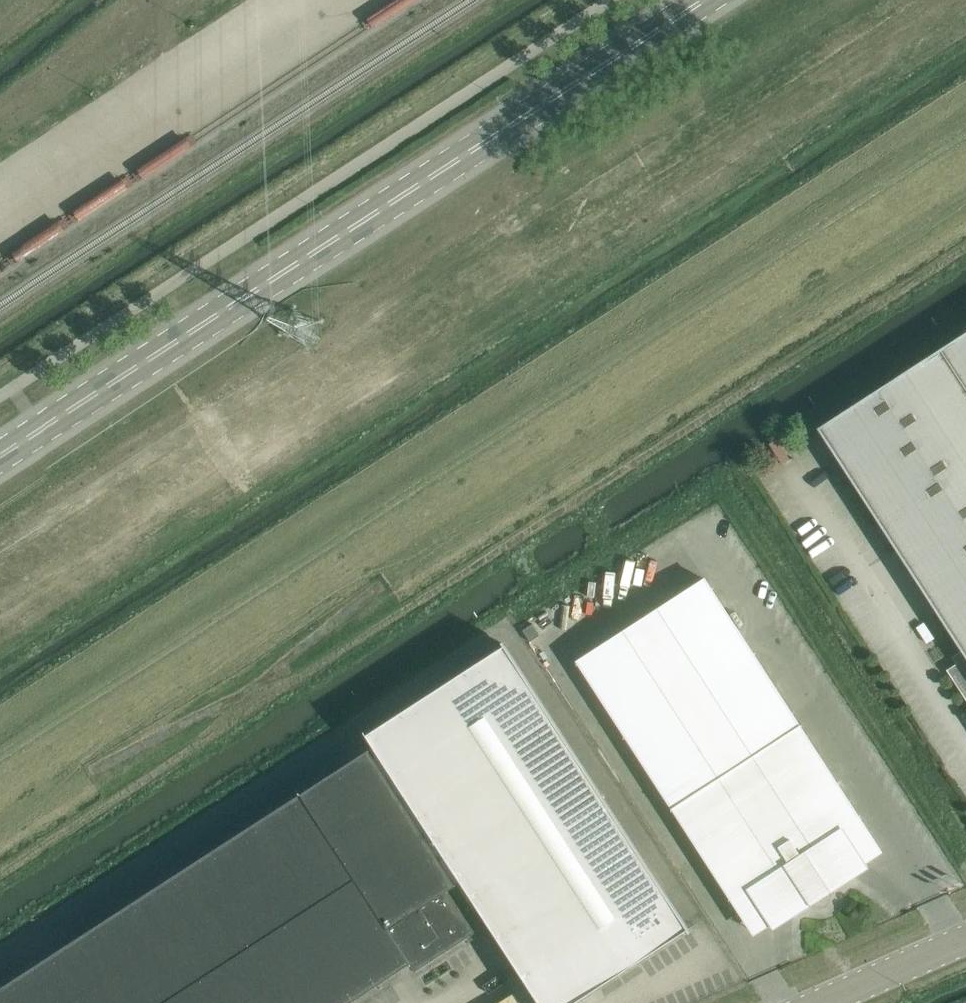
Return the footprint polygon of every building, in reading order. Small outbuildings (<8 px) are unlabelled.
[(818,427),(965,656),(965,332),(818,427)] [(704,577),(577,659),(673,806),(733,900),(749,889),(773,927),(811,902),(816,899),(818,900),(821,901),(824,901),(826,897),(825,893),(830,890),(868,866),(844,828),(860,818),(800,724),(704,577)] [(374,745),(0,987),(0,1002),(347,1002),(410,962),(415,970),(475,932),(448,890),(456,884),(462,880),(541,1002),(572,1002),(689,927),(505,644),(367,734),(374,745)] [(947,669),(965,699),(965,657),(947,669)]
